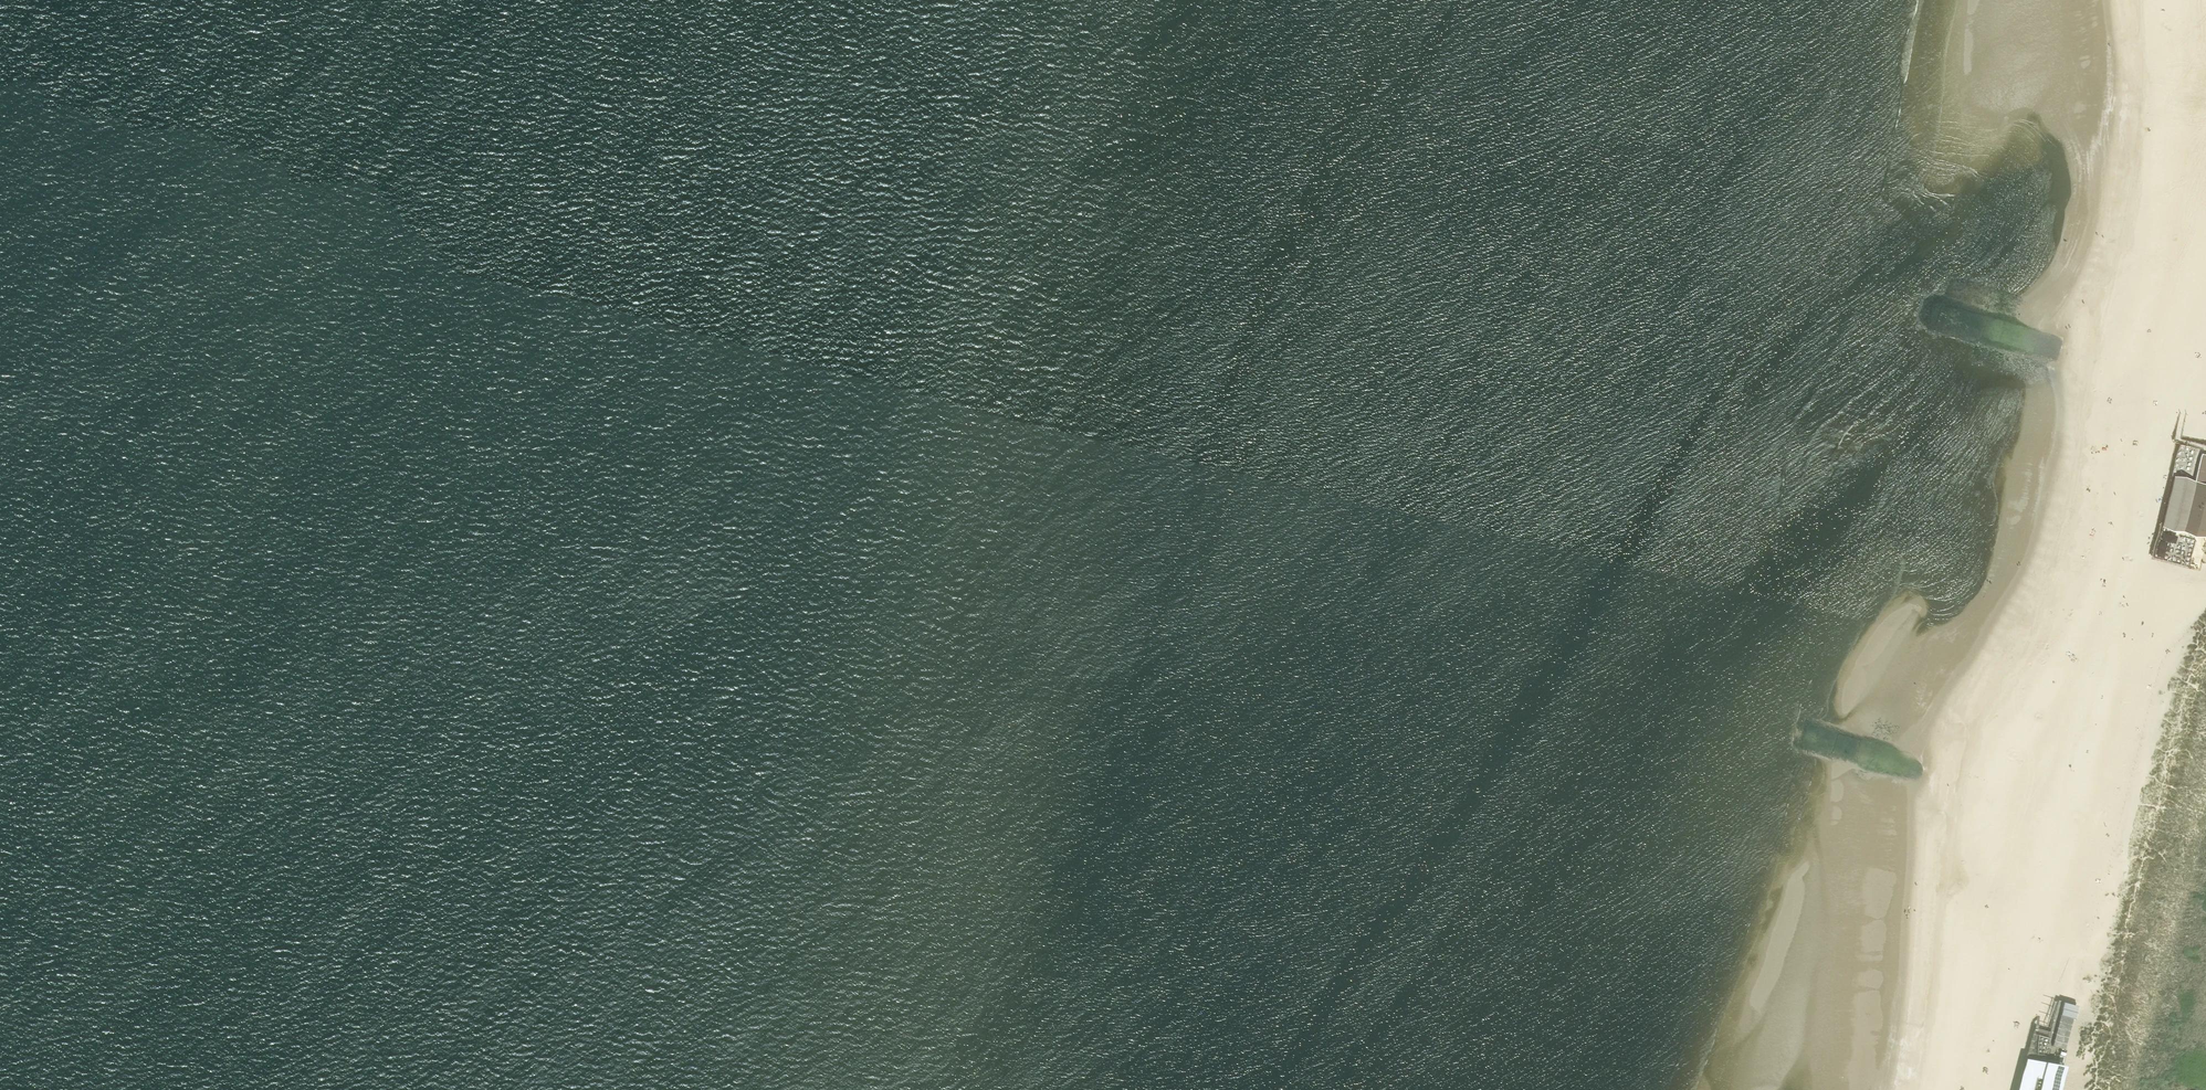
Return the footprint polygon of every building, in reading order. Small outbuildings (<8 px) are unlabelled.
[(2203,534),(2205,522),(2205,452),(2200,450),(2193,478),(2171,473),(2159,523),(2203,534)] [(2023,1056),(2014,1089),(2054,1089),(2061,1065),(2023,1056)]
